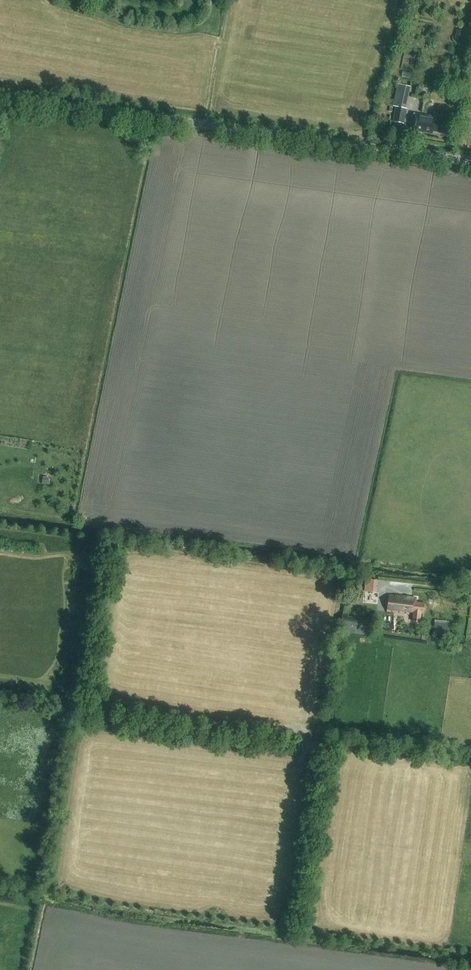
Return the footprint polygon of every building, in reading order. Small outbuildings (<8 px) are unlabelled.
[(407,108),(406,108),(410,86),(397,84),(393,106),(396,106),(393,121),(404,123),(407,108)] [(415,113),(412,130),(429,133),(429,130),(441,133),(443,121),(435,120),(435,117),(415,113)] [(364,591),(376,592),(377,579),(365,578),(364,591)] [(423,614),(424,603),(416,602),(416,598),(389,595),(388,612),(409,614),(409,611),(414,612),(413,621),(421,622),(421,613),(423,614)] [(447,639),(449,621),(434,619),(432,637),(447,639)]
